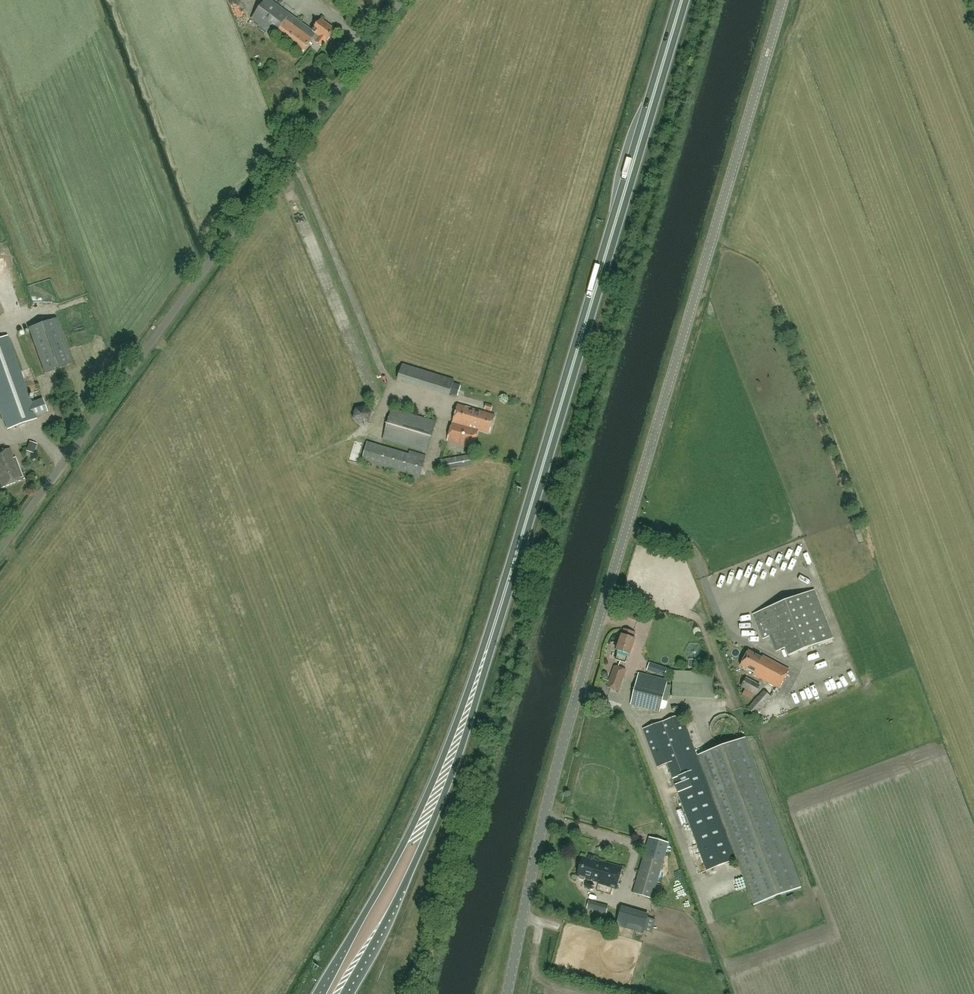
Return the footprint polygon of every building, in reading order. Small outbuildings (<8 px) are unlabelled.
[(272,0),(266,0),(252,19),(301,55),(313,39),(316,34),(320,37),(316,42),(323,47),(327,42),(336,30),(321,19),(313,30),(272,0)] [(72,363),(56,318),(29,328),(45,373),(72,363)] [(0,339),(0,407),(8,430),(36,419),(35,416),(48,412),(43,399),(30,404),(5,337),(0,339)] [(454,380),(403,364),(398,379),(449,395),(454,380)] [(484,411),(491,412),(493,405),(486,403),(484,411)] [(458,404),(447,441),(474,448),(479,430),(490,433),(495,415),(458,404)] [(436,422),(392,409),(383,439),(428,452),(436,422)] [(489,447),(498,451),(502,442),(494,438),(489,447)] [(425,459),(367,442),(362,460),(420,477),(425,459)] [(0,452),(0,487),(1,489),(22,480),(21,478),(23,477),(15,458),(14,459),(10,448),(0,452)] [(738,576),(748,580),(750,574),(740,570),(738,576)] [(817,584),(821,581),(815,572),(810,575),(817,584)] [(734,573),(730,578),(739,584),(742,580),(734,573)] [(726,576),(723,581),(732,588),(735,583),(726,576)] [(724,591),(717,599),(727,606),(734,598),(724,590),(727,586),(718,579),(714,584),(724,591)] [(792,585),(788,589),(795,594),(798,590),(792,585)] [(753,615),(763,639),(770,636),(777,652),(785,648),(789,656),(834,638),(814,590),(753,615)] [(726,615),(728,623),(741,619),(739,612),(726,615)] [(626,663),(628,654),(630,655),(635,639),(633,638),(635,633),(624,629),(622,635),(617,651),(619,652),(616,660),(626,663)] [(814,647),(817,654),(828,650),(825,643),(814,647)] [(753,675),(779,689),(789,670),(763,656),(762,657),(749,651),(741,666),(754,673),(753,675)] [(818,669),(828,666),(826,659),(816,662),(818,669)] [(666,676),(668,670),(653,663),(650,669),(666,676)] [(826,668),(828,675),(839,672),(837,665),(826,668)] [(619,691),(624,675),(626,670),(615,666),(608,687),(619,691)] [(714,673),(673,671),(672,699),(713,700),(713,686),(714,673)] [(631,704),(660,712),(668,681),(639,673),(631,704)] [(843,687),(844,682),(850,684),(852,679),(844,676),(842,681),(837,679),(835,684),(843,687)] [(761,686),(746,678),(742,686),(756,694),(761,686)] [(809,690),(808,701),(818,702),(819,692),(829,693),(829,687),(820,686),(819,691),(809,690)] [(764,690),(747,708),(755,716),(772,697),(764,690)] [(771,712),(771,715),(786,715),(787,702),(781,702),(781,707),(767,706),(767,712),(771,712)] [(735,860),(681,715),(644,729),(658,767),(667,763),(707,870),(735,860)] [(754,905),(801,888),(746,738),(698,756),(754,905)] [(633,893),(652,899),(663,860),(644,855),(633,893)] [(577,876),(579,877),(580,879),(584,880),(585,879),(599,883),(599,884),(616,889),(622,867),(601,861),(600,862),(582,857),(577,876)] [(740,886),(728,890),(730,894),(741,890),(740,886)] [(593,911),(592,913),(606,916),(608,906),(589,901),(587,909),(593,911)] [(622,909),(617,926),(642,933),(647,916),(622,909)]
